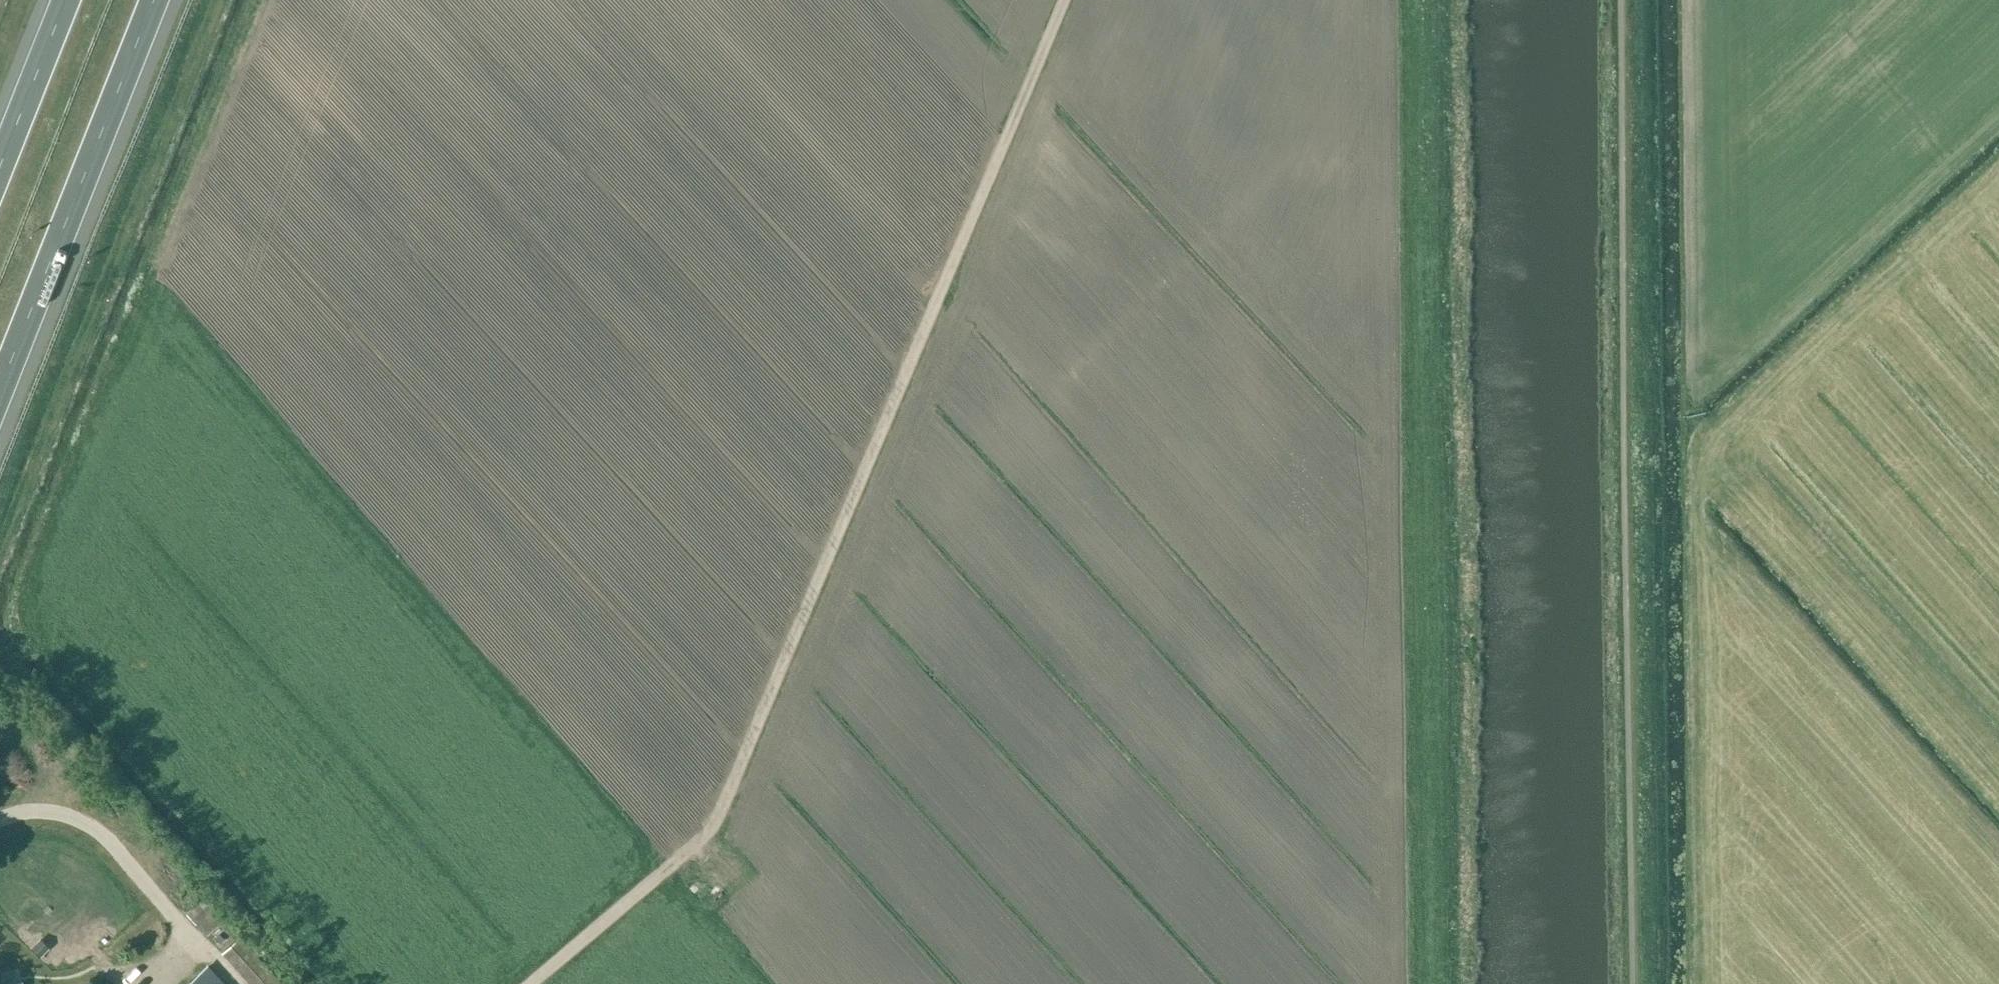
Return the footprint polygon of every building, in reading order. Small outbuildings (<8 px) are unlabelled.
[(206,899),(187,915),(194,924),(214,907),(206,899)] [(240,936),(221,953),(249,983),(284,983),(240,936)] [(206,964),(184,983),(224,983),(206,964)]
